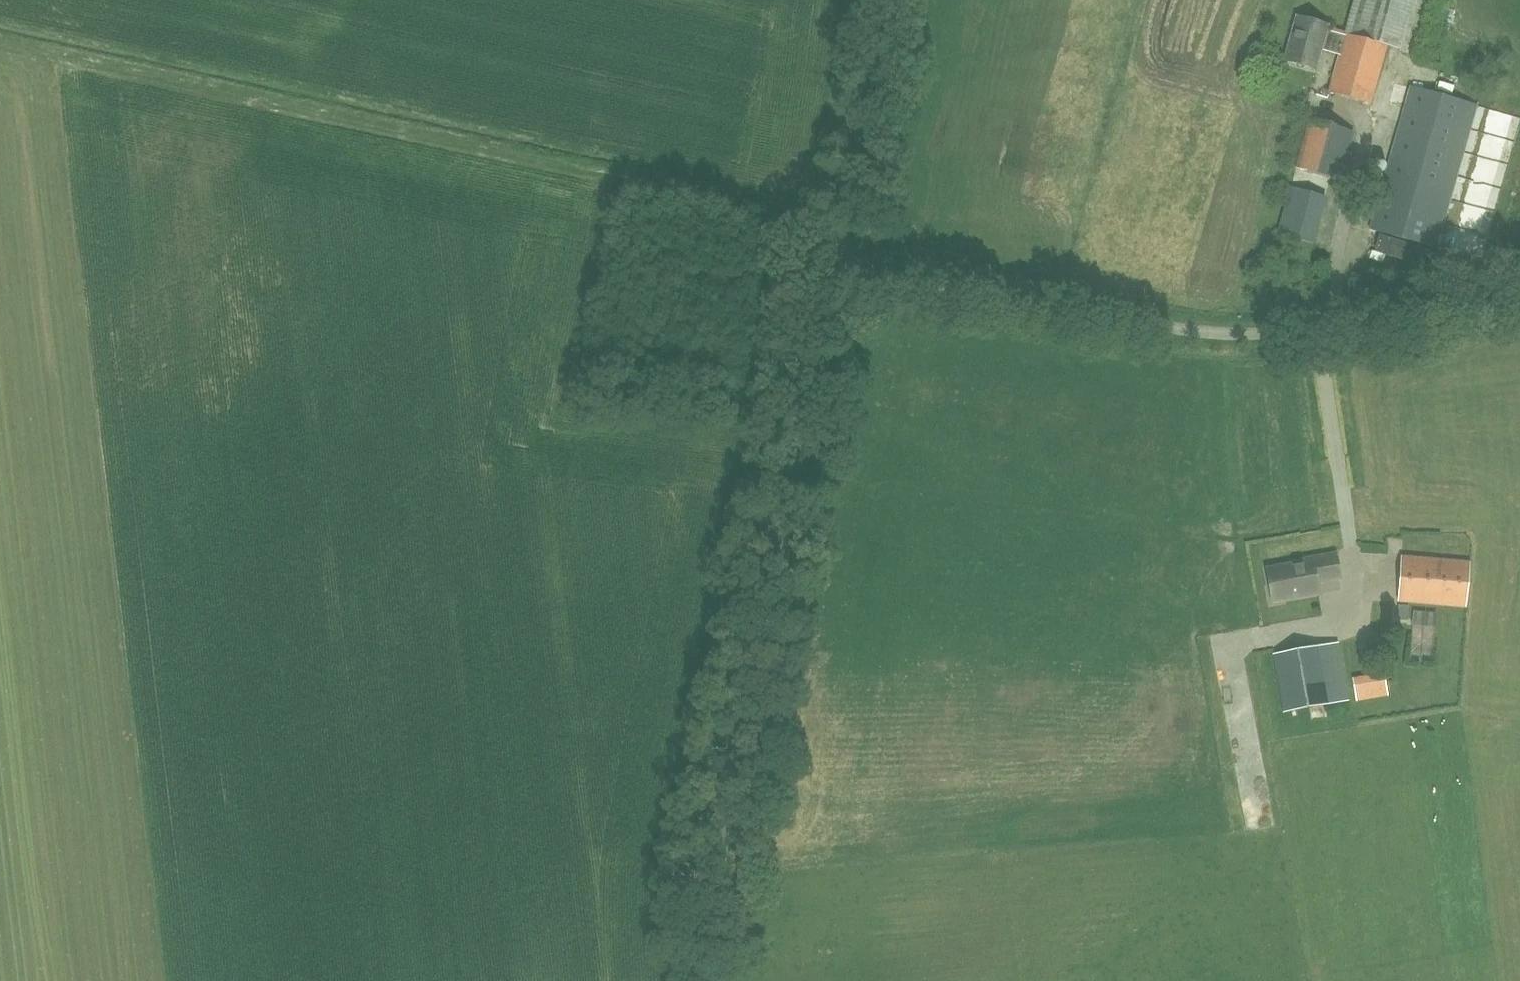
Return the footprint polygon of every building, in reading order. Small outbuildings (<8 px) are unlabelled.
[(1297,17),(1285,61),(1316,69),(1321,50),(1339,55),(1329,93),(1371,104),(1400,0),(1358,0),(1348,37),(1326,31),(1328,25),(1297,17)] [(1435,248),(1476,105),(1411,87),(1370,229),(1435,248)] [(1340,181),(1353,131),(1309,119),(1296,169),(1340,181)] [(1312,243),(1325,197),(1290,187),(1278,233),(1312,243)] [(1266,568),(1272,600),(1318,592),(1316,581),(1339,577),(1335,554),(1300,560),(1301,562),(1266,568)] [(1398,601),(1466,607),(1470,561),(1402,555),(1398,601)] [(1408,610),(1408,655),(1432,655),(1432,610),(1408,610)] [(1273,655),(1284,712),(1348,700),(1337,643),(1273,655)] [(1356,700),(1388,694),(1384,672),(1352,677),(1356,700)]
